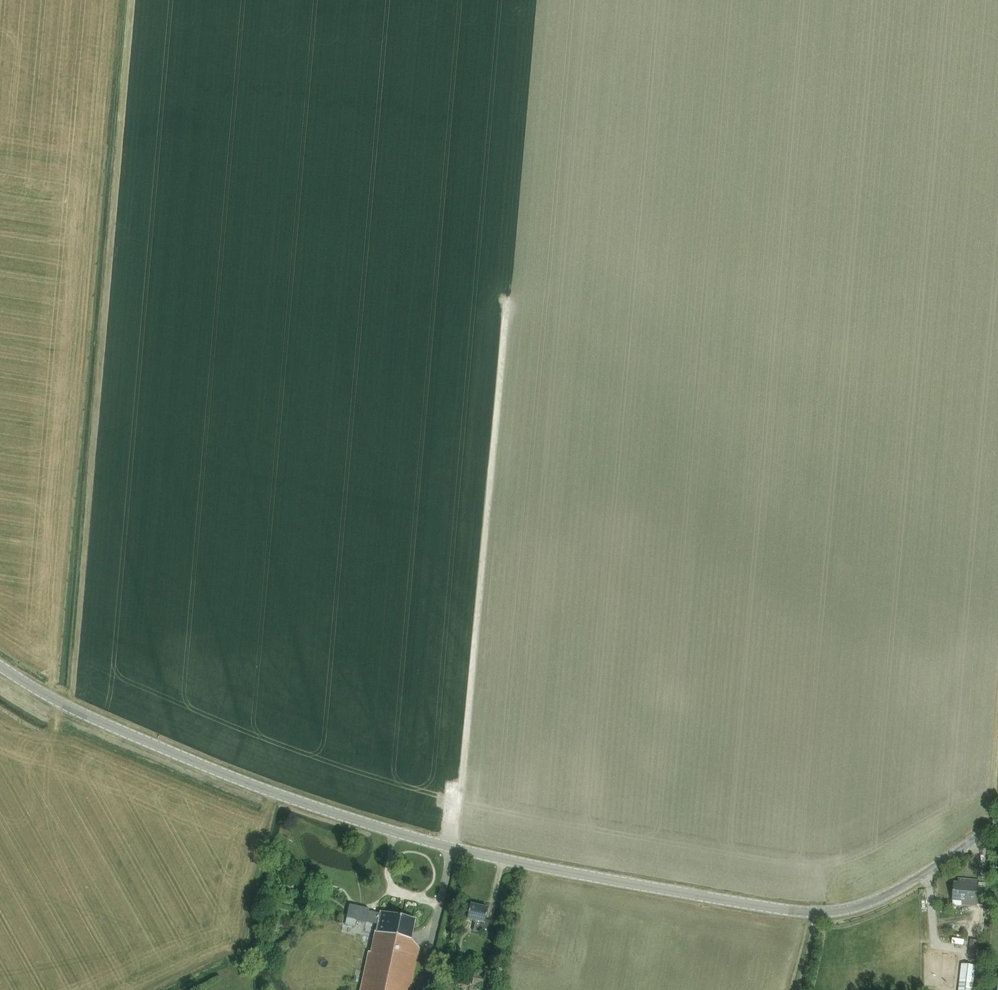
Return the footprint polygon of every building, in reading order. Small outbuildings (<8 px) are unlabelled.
[(984,905),(985,893),(978,893),(979,880),(959,878),(959,882),(955,882),(953,900),(963,901),(962,904),(977,905),(977,904),(984,905)] [(488,935),(491,921),(485,920),(487,908),(469,903),(465,920),(474,923),(472,931),(488,935)] [(419,949),(411,939),(415,920),(380,912),(380,914),(369,912),(369,909),(349,905),(346,919),(366,924),(366,923),(379,926),(377,932),(376,932),(371,953),(369,952),(360,989),(410,989),(419,949)] [(961,963),(960,979),(974,981),(976,965),(961,963)] [(498,978),(475,973),(472,985),(495,989),(496,989),(498,978)]
